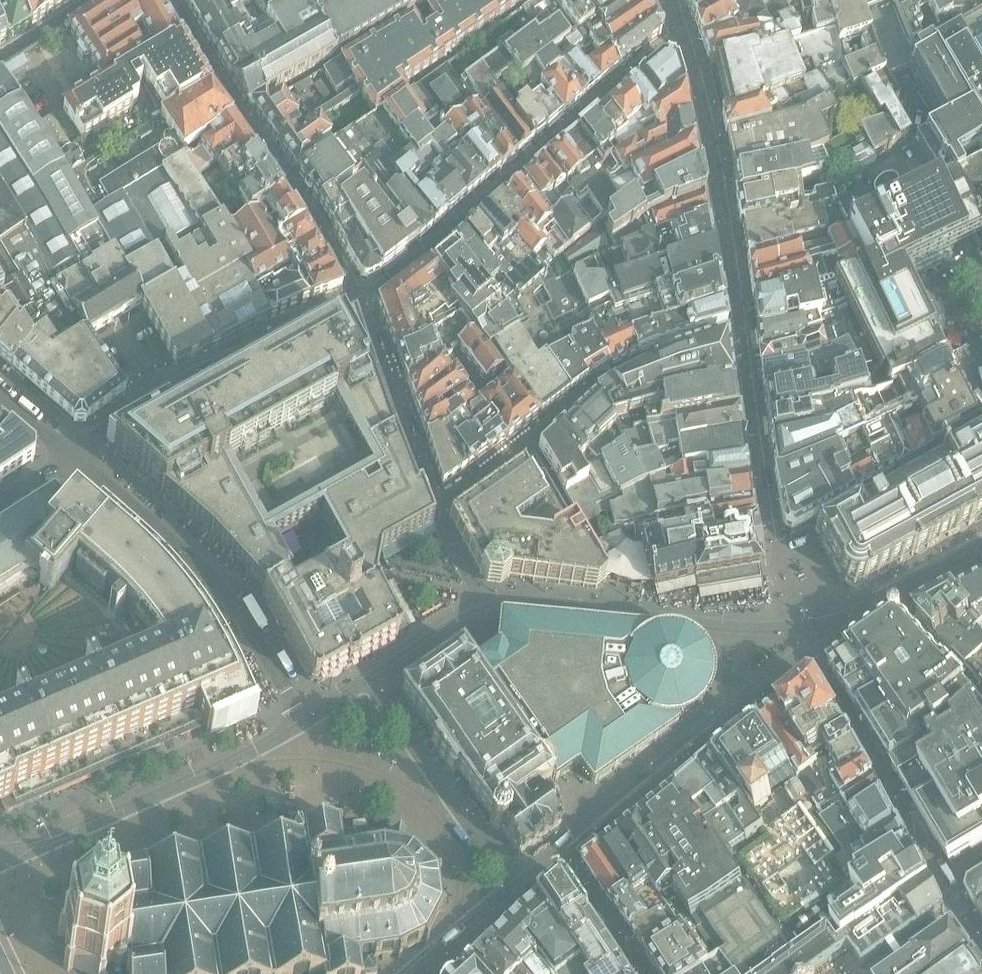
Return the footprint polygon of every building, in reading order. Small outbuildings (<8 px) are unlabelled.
[(0,5),(0,28),(6,40),(30,25),(18,0),(9,0),(0,5)] [(48,0),(18,0),(30,25),(54,10),(48,0)] [(54,10),(71,0),(48,0),(54,10)] [(175,28),(159,0),(108,0),(103,3),(102,2),(98,4),(99,5),(63,29),(66,33),(69,31),(80,47),(76,52),(82,62),(88,60),(102,83),(180,37),(175,28)] [(334,16),(329,8),(328,9),(323,0),(185,0),(230,77),(247,105),(265,96),(297,78),(308,71),(416,8),(422,4),(419,0),(359,0),(334,16)] [(423,9),(434,25),(423,33),(412,16),(338,60),(339,61),(323,70),(334,91),(339,99),(355,89),(359,95),(372,115),(407,91),(402,84),(443,57),(442,56),(524,0),(438,0),(423,9)] [(624,0),(577,0),(559,13),(554,1),(553,0),(534,0),(521,9),(533,26),(539,34),(536,36),(532,31),(516,43),(509,33),(494,43),(500,52),(499,53),(511,70),(513,69),(519,78),(522,76),(531,87),(541,80),(543,82),(539,86),(540,88),(556,75),(555,74),(561,69),(563,67),(553,53),(564,42),(572,37),(624,0)] [(577,0),(555,0),(554,1),(559,13),(577,0)] [(646,3),(645,0),(624,0),(572,37),(581,50),(609,30),(646,3)] [(772,0),(685,0),(686,0),(688,6),(688,7),(689,7),(691,13),(691,14),(694,20),(724,0),(742,27),(771,34),(770,30),(787,23),(772,0)] [(742,27),(724,0),(694,20),(693,21),(694,21),(700,39),(699,40),(700,41),(726,23),(742,27)] [(787,23),(795,36),(807,33),(804,24),(796,10),(794,0),(772,0),(787,23)] [(796,10),(804,24),(810,22),(804,0),(794,0),(796,10)] [(824,0),(804,0),(810,22),(804,24),(807,33),(809,39),(836,31),(824,0)] [(862,0),(824,0),(836,31),(855,82),(872,75),(880,94),(884,93),(890,104),(898,99),(884,78),(892,75),(862,0)] [(916,50),(897,6),(895,0),(862,0),(892,75),(907,68),(905,65),(920,57),(916,50)] [(947,0),(911,0),(912,1),(897,6),(916,50),(961,26),(947,0)] [(973,0),(947,0),(961,26),(978,16),(972,3),(973,0)] [(973,0),(972,3),(978,16),(981,14),(981,0),(973,0)] [(660,37),(661,29),(646,3),(609,30),(630,59),(632,58),(658,38),(660,37)] [(978,16),(961,26),(932,42),(981,133),(981,14),(978,16)] [(777,48),(809,39),(807,33),(795,36),(787,23),(770,30),(771,34),(742,27),(726,23),(700,41),(707,61),(707,63),(755,43),(756,45),(775,45),(777,48)] [(630,59),(609,30),(581,50),(572,37),(564,42),(553,53),(563,67),(568,63),(578,58),(582,63),(585,62),(588,66),(606,53),(618,69),(630,59)] [(838,93),(832,79),(836,77),(846,97),(852,98),(860,94),(876,122),(880,120),(886,128),(895,147),(908,140),(888,105),(890,104),(884,93),(880,94),(872,75),(855,82),(836,31),(809,39),(777,48),(775,45),(756,45),(755,43),(707,63),(708,64),(709,68),(710,68),(720,111),(719,111),(721,117),(767,104),(772,114),(776,118),(795,112),(798,119),(827,105),(831,102),(828,98),(838,93)] [(209,86),(186,47),(180,37),(102,83),(63,107),(50,114),(59,130),(72,122),(82,138),(133,108),(130,104),(138,100),(139,96),(129,80),(141,73),(164,111),(209,86)] [(932,42),(916,50),(920,57),(905,65),(907,68),(941,127),(912,142),(933,177),(943,171),(948,178),(947,179),(964,213),(968,211),(978,234),(981,242),(981,133),(932,42)] [(511,109),(492,83),(511,70),(499,53),(460,81),(447,63),(441,67),(489,132),(494,129),(515,157),(531,143),(514,120),(513,115),(509,110),(511,109)] [(618,69),(606,53),(588,66),(586,68),(599,84),(618,69)] [(677,69),(676,64),(673,59),(665,57),(660,60),(636,81),(657,110),(683,88),(677,69)] [(599,84),(586,68),(588,66),(585,62),(582,63),(578,58),(568,63),(563,67),(561,69),(574,84),(585,97),(599,84)] [(489,132),(441,67),(409,90),(440,132),(438,134),(443,141),(448,147),(453,144),(461,154),(476,143),(498,172),(515,157),(494,129),(489,132)] [(124,193),(95,212),(70,171),(64,163),(21,95),(1,69),(0,69),(0,186),(26,227),(47,264),(45,266),(47,269),(56,284),(72,311),(43,328),(42,326),(26,336),(30,342),(20,353),(24,360),(20,365),(17,362),(11,368),(73,422),(73,423),(85,423),(125,394),(124,393),(107,369),(101,359),(87,335),(111,321),(121,315),(141,303),(176,365),(186,360),(186,361),(201,353),(210,348),(213,347),(124,193)] [(578,102),(568,90),(556,75),(540,88),(543,92),(561,117),(578,102)] [(298,96),(313,86),(314,86),(313,86),(309,79),(294,89),(298,96)] [(330,96),(322,84),(320,81),(313,86),(314,86),(313,86),(323,101),(330,96)] [(688,116),(683,88),(657,110),(636,81),(605,107),(626,136),(622,139),(629,150),(688,116)] [(585,97),(574,84),(568,90),(578,102),(585,97)] [(182,149),(231,116),(209,86),(164,111),(159,114),(168,128),(168,132),(164,135),(163,139),(165,143),(99,184),(100,185),(93,190),(86,177),(87,168),(112,153),(116,154),(127,147),(128,143),(125,137),(70,171),(95,212),(124,193),(183,156),(185,154),(182,149)] [(282,151),(299,138),(298,136),(305,131),(303,129),(319,119),(319,120),(359,95),(355,89),(339,99),(327,107),(323,101),(307,110),(311,117),(300,124),(293,128),(275,140),(278,145),(282,151)] [(430,152),(443,141),(438,134),(440,132),(409,90),(407,91),(372,115),(317,157),(297,173),(318,205),(331,196),(376,164),(391,182),(409,168),(425,156),(430,152)] [(545,132),(527,107),(534,98),(529,92),(521,97),(523,101),(515,107),(514,114),(513,115),(514,120),(531,143),(533,142),(545,132)] [(561,117),(543,92),(534,98),(527,107),(545,132),(561,117)] [(296,118),(297,116),(282,93),(268,101),(265,96),(247,105),(251,112),(254,110),(275,140),(293,128),(300,124),(296,118)] [(767,127),(763,119),(772,114),(767,104),(721,117),(721,119),(724,135),(767,127)] [(843,140),(834,118),(833,118),(827,105),(798,119),(795,112),(776,118),(778,124),(767,127),(724,135),(731,171),(803,160),(843,141),(843,140)] [(626,136),(605,107),(593,118),(614,146),(615,144),(623,155),(629,150),(622,139),(626,136)] [(255,150),(231,116),(182,149),(185,154),(188,153),(191,154),(199,148),(200,143),(214,163),(217,161),(221,158),(223,162),(234,156),(237,162),(255,150)] [(616,189),(676,150),(675,146),(692,138),(688,116),(629,150),(623,155),(606,169),(603,172),(616,189)] [(614,146),(593,118),(577,132),(606,169),(623,155),(615,144),(614,146)] [(330,135),(319,120),(319,119),(303,129),(305,131),(298,136),(299,138),(282,151),(297,173),(317,157),(312,149),(330,135)] [(152,131),(153,127),(150,121),(133,132),(137,137),(141,138),(152,131)] [(841,166),(852,160),(856,163),(869,157),(871,160),(895,147),(886,128),(880,125),(857,132),(865,149),(853,156),(849,149),(847,149),(843,141),(803,160),(731,171),(731,174),(734,195),(758,191),(758,188),(797,181),(798,185),(810,182),(820,179),(817,170),(838,160),(841,166)] [(606,169),(577,132),(562,145),(566,150),(568,149),(589,176),(595,171),(598,175),(603,172),(606,169)] [(612,230),(697,168),(698,168),(692,138),(675,146),(676,150),(616,189),(603,172),(598,175),(595,171),(589,176),(577,185),(574,181),(570,185),(568,186),(567,187),(573,195),(581,206),(575,211),(591,231),(593,230),(594,231),(562,257),(570,269),(606,251),(604,247),(601,243),(597,238),(604,233),(611,228),(612,230)] [(483,184),(461,154),(453,144),(448,147),(443,141),(430,152),(441,166),(437,169),(464,201),(483,184)] [(498,172),(476,143),(461,154),(483,184),(485,183),(498,172)] [(589,176),(568,149),(566,150),(562,145),(547,157),(564,180),(568,186),(570,185),(574,181),(577,185),(589,176)] [(269,171),(266,165),(255,150),(237,162),(234,156),(223,162),(221,158),(217,161),(219,163),(218,164),(230,181),(233,179),(236,183),(247,176),(251,182),(269,171)] [(271,318),(256,290),(254,286),(244,267),(250,263),(229,226),(222,216),(196,175),(195,176),(183,156),(124,193),(213,347),(222,343),(238,334),(271,318)] [(464,201),(437,169),(425,156),(409,168),(412,172),(409,174),(416,183),(428,173),(430,175),(434,179),(423,189),(423,188),(421,189),(445,218),(446,217),(464,201)] [(564,180),(547,157),(534,169),(555,197),(557,196),(558,198),(566,193),(569,197),(573,195),(567,187),(568,186),(564,180)] [(848,179),(874,166),(871,160),(869,157),(856,163),(852,160),(841,166),(848,179)] [(430,231),(391,182),(376,164),(331,196),(333,200),(355,184),(397,236),(405,231),(416,245),(417,244),(430,231)] [(445,218),(421,189),(414,194),(409,188),(416,183),(409,174),(412,172),(409,168),(391,182),(430,231),(432,230),(445,218)] [(615,251),(702,196),(697,168),(612,230),(611,228),(604,233),(597,238),(601,243),(604,247),(606,251),(609,250),(607,245),(611,243),(615,251)] [(522,179),(547,210),(560,201),(557,196),(555,197),(534,169),(522,179)] [(254,208),(264,202),(283,191),(269,171),(251,182),(247,176),(236,183),(233,179),(230,181),(249,211),(254,208)] [(896,186),(897,182),(896,180),(894,177),(892,176),(889,175),(885,176),(881,177),(875,182),(873,186),(873,188),(873,190),(876,193),(878,195),(881,195),(884,194),(889,192),(892,190),(895,188),(896,186)] [(942,336),(943,333),(943,329),(944,327),(944,324),(944,322),(943,320),(943,316),(942,314),(941,312),(940,308),(939,306),(937,304),(935,302),(933,299),(930,297),(926,294),(923,293),(919,292),(916,291),(912,290),(908,290),(906,286),(899,289),(893,275),(903,270),(907,272),(911,273),(914,274),(916,274),(919,274),(922,274),(927,274),(931,272),(935,271),(939,269),(942,267),(945,263),(947,261),(949,259),(950,257),(951,253),(953,250),(953,248),(954,246),(978,234),(968,211),(964,213),(947,179),(927,188),(848,227),(853,237),(861,254),(868,267),(827,284),(752,304),(755,330),(763,331),(781,327),(781,326),(784,326),(784,327),(794,324),(793,324),(819,318),(820,319),(835,314),(849,309),(887,390),(895,388),(903,385),(917,377),(916,374),(942,361),(936,347),(938,343),(940,340),(941,337),(942,336)] [(799,206),(796,187),(797,187),(797,185),(798,185),(797,181),(758,188),(758,191),(734,195),(735,198),(740,228),(795,221),(794,218),(839,211),(829,190),(807,196),(810,203),(799,206)] [(547,221),(519,182),(503,197),(519,217),(516,219),(523,228),(511,236),(513,239),(544,275),(546,277),(549,274),(558,267),(554,261),(567,250),(547,221)] [(397,236),(355,184),(333,200),(346,219),(360,243),(379,273),(381,272),(416,245),(405,231),(397,236)] [(0,186),(0,245),(26,227),(0,186)] [(293,206),(289,200),(283,191),(264,202),(274,216),(293,206)] [(346,219),(333,200),(331,196),(318,205),(331,227),(346,219)] [(676,236),(688,230),(687,227),(706,218),(702,196),(615,251),(601,257),(610,282),(615,279),(610,265),(655,241),(656,243),(675,234),(676,236)] [(519,217),(503,197),(488,210),(497,221),(511,236),(523,228),(516,219),(519,217)] [(303,223),(301,219),(293,206),(274,216),(264,202),(254,208),(274,240),(303,223)] [(570,204),(547,221),(567,250),(591,231),(575,211),(570,204)] [(290,265),(274,240),(254,208),(249,211),(252,214),(229,226),(250,263),(244,267),(254,286),(290,265)] [(544,275),(513,239),(511,236),(497,221),(488,210),(464,233),(450,245),(496,309),(506,302),(506,304),(511,301),(512,302),(516,299),(535,283),(544,275)] [(853,237),(848,227),(839,211),(794,218),(795,221),(740,228),(745,257),(853,237)] [(711,246),(706,218),(687,227),(688,230),(676,236),(675,234),(656,243),(667,263),(672,260),(675,267),(711,246)] [(360,243),(346,219),(331,227),(346,252),(360,243)] [(325,260),(303,223),(274,240),(290,265),(292,265),(295,271),(305,267),(306,269),(325,260)] [(47,269),(45,266),(47,264),(26,227),(0,245),(0,305),(6,298),(6,296),(47,269)] [(748,279),(861,254),(853,237),(745,257),(746,259),(745,259),(748,279)] [(717,274),(711,246),(675,267),(672,260),(667,263),(656,243),(655,241),(610,265),(615,279),(610,282),(612,288),(619,307),(717,274)] [(379,273),(360,243),(346,252),(361,277),(362,279),(365,279),(366,279),(379,273)] [(496,309),(450,245),(449,245),(450,247),(446,250),(447,251),(435,261),(434,260),(430,263),(429,262),(428,263),(446,289),(445,290),(454,304),(452,306),(470,333),(473,331),(486,348),(489,346),(493,351),(530,323),(516,299),(512,302),(511,301),(506,304),(506,302),(496,309)] [(827,284),(868,267),(861,254),(748,279),(748,281),(749,281),(752,304),(827,284)] [(306,289),(319,282),(332,274),(325,260),(306,269),(305,267),(295,271),(306,289)] [(632,332),(688,314),(722,303),(717,274),(619,307),(612,288),(607,289),(595,260),(569,274),(554,282),(541,288),(550,305),(569,338),(590,327),(593,333),(621,323),(624,333),(629,331),(631,330),(632,332)] [(452,306),(454,304),(445,290),(446,289),(428,263),(405,281),(438,328),(452,347),(457,344),(470,333),(452,306)] [(56,284),(47,269),(6,296),(6,298),(0,305),(0,358),(11,368),(17,362),(20,365),(24,360),(20,353),(30,342),(26,336),(42,326),(43,328),(72,311),(56,284)] [(312,300),(306,289),(295,271),(272,283),(271,281),(256,290),(271,318),(312,300)] [(338,285),(337,282),(332,274),(319,282),(326,294),(336,291),(338,289),(339,287),(338,285)] [(570,392),(544,353),(553,347),(550,343),(552,342),(549,337),(551,336),(547,329),(545,330),(539,317),(536,313),(530,302),(531,296),(541,288),(554,282),(549,274),(546,277),(544,275),(535,283),(516,299),(530,323),(493,351),(502,366),(511,379),(539,416),(570,392)] [(438,328),(405,281),(389,293),(381,299),(380,300),(378,303),(378,306),(383,319),(395,351),(438,328)] [(326,294),(319,282),(306,289),(312,300),(326,294)] [(691,335),(720,326),(725,319),(722,303),(688,314),(632,332),(631,330),(629,331),(637,353),(656,346),(673,340),(691,335)] [(591,377),(569,338),(550,305),(540,310),(536,313),(539,317),(545,330),(547,329),(551,336),(549,337),(552,342),(550,343),(553,347),(544,353),(570,392),(587,380),(591,377)] [(833,384),(867,370),(879,393),(887,390),(849,309),(835,314),(844,333),(850,346),(829,357),(831,362),(760,372),(763,394),(833,384)] [(844,333),(835,314),(820,319),(819,318),(793,324),(794,324),(784,327),(784,326),(781,326),(781,327),(763,331),(755,330),(758,352),(827,341),(844,333)] [(396,435),(377,378),(354,315),(309,336),(284,348),(241,369),(201,389),(160,412),(134,428),(107,449),(213,541),(261,598),(263,596),(288,578),(288,577),(289,576),(272,546),(271,543),(319,517),(343,559),(321,571),(332,589),(337,590),(349,583),(355,594),(369,585),(372,587),(374,587),(376,575),(380,554),(380,555),(433,525),(408,463),(407,461),(396,435)] [(637,353),(629,331),(624,333),(621,323),(593,333),(612,365),(626,358),(637,353)] [(612,365),(593,333),(590,327),(569,338),(591,377),(610,366),(612,365)] [(451,356),(447,351),(452,347),(438,328),(395,351),(406,382),(405,382),(406,383),(424,377),(421,369),(441,360),(451,356)] [(502,366),(493,351),(489,346),(486,348),(473,331),(470,333),(457,344),(486,382),(502,370),(500,367),(502,366)] [(829,357),(850,346),(844,333),(827,341),(758,352),(760,372),(831,362),(829,357)] [(734,384),(727,334),(668,355),(612,385),(628,406),(733,384),(734,384)] [(413,404),(449,376),(441,360),(421,369),(424,377),(406,383),(413,404)] [(901,418),(908,415),(907,412),(914,409),(919,419),(920,419),(924,426),(939,418),(929,397),(954,385),(946,369),(942,361),(916,374),(917,377),(903,385),(895,388),(896,391),(872,400),(873,402),(863,406),(850,411),(853,420),(824,435),(769,441),(772,463),(773,469),(773,475),(810,467),(809,464),(850,447),(879,433),(894,425),(892,422),(901,419),(901,418)] [(872,400),(896,391),(895,388),(887,390),(879,393),(867,370),(833,384),(763,394),(766,419),(831,412),(830,408),(843,407),(861,400),(863,406),(873,402),(872,400)] [(447,403),(462,394),(466,391),(453,374),(449,376),(413,404),(419,421),(436,410),(434,407),(445,400),(447,403)] [(539,416),(511,379),(494,392),(522,429),(539,416)] [(737,410),(733,384),(628,406),(612,385),(611,385),(596,396),(621,434),(737,410)] [(975,426),(954,385),(929,397),(939,418),(924,426),(921,427),(933,449),(975,426)] [(522,429),(494,392),(476,406),(478,408),(488,420),(505,442),(522,429)] [(426,440),(474,411),(462,394),(447,403),(445,400),(434,407),(436,410),(419,421),(426,440)] [(629,446),(621,434),(596,396),(595,395),(538,449),(541,454),(564,495),(589,480),(584,472),(629,446)] [(824,435),(853,420),(850,411),(863,406),(861,400),(843,407),(830,408),(831,412),(766,419),(768,441),(769,441),(824,435)] [(466,472),(466,471),(449,450),(488,420),(478,408),(474,411),(426,440),(429,449),(431,456),(435,465),(434,465),(434,466),(435,466),(438,475),(437,475),(438,476),(441,485),(441,487),(443,487),(466,472)] [(737,410),(621,434),(629,446),(661,441),(661,445),(698,439),(699,443),(740,434),(737,410)] [(466,471),(505,442),(488,420),(449,450),(466,471)] [(9,430),(0,422),(0,441),(9,430)] [(933,449),(921,427),(918,428),(916,424),(902,431),(905,438),(900,440),(910,460),(933,449)] [(910,460),(900,440),(894,425),(879,433),(887,448),(896,467),(910,460)] [(34,451),(9,430),(0,441),(0,483),(33,461),(34,451)] [(811,521),(853,497),(850,491),(840,471),(887,448),(879,433),(850,447),(809,464),(810,467),(773,475),(783,528),(787,530),(791,532),(809,522),(811,521)] [(602,504),(667,478),(704,465),(743,459),(740,434),(699,443),(698,439),(661,445),(661,441),(629,446),(584,472),(589,480),(564,495),(576,514),(575,515),(581,526),(599,515),(604,513),(602,504)] [(981,436),(980,437),(814,529),(816,533),(817,533),(818,535),(823,545),(824,548),(825,548),(830,557),(837,570),(836,570),(838,573),(839,574),(840,574),(843,578),(845,579),(844,580),(846,581),(846,580),(851,582),(853,582),(853,583),(855,583),(855,582),(857,582),(862,580),(862,581),(864,580),(864,581),(867,579),(867,578),(870,576),(871,575),(876,573),(876,574),(879,573),(878,572),(887,567),(888,568),(890,566),(899,561),(899,562),(902,560),(901,559),(910,554),(911,555),(913,554),(913,555),(914,554),(917,553),(917,552),(926,547),(926,548),(929,547),(932,545),(943,539),(954,533),(954,534),(957,532),(957,531),(959,530),(958,529),(967,524),(968,525),(971,524),(971,523),(973,521),(973,520),(981,516),(981,435),(981,436)] [(840,471),(850,491),(896,467),(887,448),(840,471)] [(586,545),(535,459),(523,466),(522,466),(521,466),(454,513),(449,517),(449,518),(479,573),(486,585),(500,587),(508,578),(595,589),(596,589),(596,588),(605,580),(605,579),(605,578),(586,545)] [(746,478),(743,459),(704,465),(667,478),(670,491),(746,478)] [(706,508),(750,501),(746,478),(670,491),(667,478),(602,504),(604,513),(608,529),(616,527),(621,528),(631,525),(706,508)] [(2,803),(6,811),(202,726),(206,735),(249,716),(254,714),(253,709),(251,706),(243,687),(235,671),(228,657),(216,637),(214,634),(201,614),(199,611),(181,589),(164,570),(162,568),(143,550),(100,513),(93,522),(77,508),(78,506),(73,502),(66,509),(52,498),(0,531),(0,594),(50,561),(52,564),(55,566),(38,586),(69,613),(71,611),(81,619),(89,626),(97,634),(104,642),(111,650),(112,649),(115,652),(0,702),(0,803),(2,803)] [(752,522),(750,501),(706,508),(709,528),(752,522)] [(756,567),(759,567),(756,546),(752,522),(709,528),(706,508),(631,525),(632,530),(638,528),(639,531),(650,581),(652,581),(653,586),(694,576),(694,578),(696,577),(698,587),(758,577),(756,567)] [(396,634),(387,616),(373,591),(373,590),(374,587),(372,587),(369,585),(355,594),(349,583),(337,590),(332,589),(321,571),(294,586),(289,576),(288,577),(288,578),(263,596),(261,598),(266,603),(309,680),(311,679),(318,681),(319,682),(345,668),(346,669),(356,663),(356,662),(370,654),(395,641),(394,640),(395,637),(395,635),(396,634)] [(953,597),(952,598),(973,625),(958,636),(951,628),(936,640),(953,655),(980,636),(981,635),(981,581),(953,597)] [(973,625),(952,598),(916,618),(926,628),(936,640),(951,628),(958,636),(973,625)] [(486,682),(551,778),(553,780),(554,779),(555,781),(579,764),(592,783),(593,782),(594,783),(678,724),(675,720),(677,721),(678,720),(679,719),(680,717),(680,716),(695,706),(696,707),(698,706),(700,706),(701,705),(700,703),(701,702),(700,701),(706,684),(707,684),(708,682),(710,681),(710,680),(709,678),(708,677),(707,677),(702,659),(703,658),(703,657),(704,655),(703,653),(701,653),(700,653),(698,653),(684,641),(684,640),(683,639),(683,637),(681,637),(680,637),(678,638),(677,639),(659,638),(659,637),(657,636),(656,635),(654,635),(653,637),(654,633),(652,633),(652,631),(503,617),(503,619),(501,619),(499,647),(498,649),(474,665),(486,682)] [(948,722),(977,702),(966,689),(943,664),(942,666),(904,625),(901,621),(898,620),(895,619),(892,621),(848,652),(867,681),(877,695),(856,709),(870,731),(897,715),(911,737),(931,725),(938,737),(935,739),(937,742),(954,732),(948,722)] [(981,657),(981,635),(980,636),(953,655),(965,668),(981,657)] [(486,682),(474,665),(461,646),(455,650),(442,659),(440,661),(428,669),(419,675),(407,683),(402,689),(415,707),(435,736),(430,740),(431,742),(436,748),(437,750),(436,750),(439,753),(443,759),(445,763),(446,762),(447,764),(451,770),(453,772),(458,769),(478,798),(491,817),(538,788),(543,786),(547,783),(551,779),(551,778),(486,682)] [(877,695),(867,681),(848,652),(828,664),(832,670),(846,692),(856,709),(877,695)] [(965,668),(981,685),(981,657),(965,668)] [(847,732),(838,718),(816,682),(813,682),(811,681),(776,709),(807,757),(809,759),(822,751),(823,747),(825,746),(847,732)] [(981,846),(981,708),(978,704),(979,704),(977,702),(948,722),(954,732),(937,742),(935,739),(928,744),(937,758),(899,781),(916,808),(949,865),(954,862),(981,846)] [(844,818),(881,794),(872,778),(840,799),(818,812),(814,806),(829,796),(824,785),(817,768),(809,759),(807,757),(776,709),(759,723),(759,724),(797,782),(783,792),(796,810),(786,817),(786,818),(783,820),(796,837),(822,819),(825,824),(841,813),(844,818)] [(928,744),(935,739),(938,737),(931,725),(911,737),(897,715),(870,731),(891,766),(928,744)] [(797,782),(759,724),(759,723),(725,749),(715,757),(716,758),(746,803),(752,798),(748,792),(756,785),(768,802),(783,792),(797,782)] [(854,746),(847,732),(825,746),(832,759),(854,746)] [(899,781),(937,758),(928,744),(891,766),(895,773),(899,781)] [(832,780),(863,761),(854,746),(832,759),(834,763),(828,773),(832,780)] [(746,803),(716,758),(715,757),(713,759),(700,771),(729,813),(749,847),(770,833),(770,832),(772,831),(758,811),(769,803),(768,802),(756,785),(748,792),(752,798),(746,803)] [(840,799),(872,778),(863,761),(832,780),(830,782),(840,799)] [(749,847),(729,813),(700,771),(699,772),(698,771),(679,788),(726,859),(745,847),(747,849),(749,847)] [(542,794),(538,788),(491,817),(490,818),(489,824),(492,829),(499,830),(501,829),(518,853),(526,848),(544,835),(551,830),(558,825),(560,823),(561,822),(544,792),(542,794)] [(771,924),(749,893),(726,859),(679,788),(677,790),(674,792),(641,819),(682,882),(671,890),(677,898),(697,928),(696,929),(715,958),(717,962),(722,959),(733,973),(763,973),(774,966),(792,953),(771,924)] [(872,844),(898,826),(881,794),(844,818),(841,813),(825,824),(822,819),(796,837),(826,879),(825,880),(833,891),(849,880),(847,878),(840,865),(852,857),(864,849),(866,851),(870,847),(870,846),(872,845),(872,844)] [(682,882),(641,819),(619,836),(643,877),(645,876),(666,905),(669,903),(677,898),(671,890),(682,882)] [(439,911),(444,912),(445,908),(440,907),(436,877),(440,875),(438,871),(434,873),(412,852),(415,847),(411,846),(409,850),(402,849),(405,834),(398,833),(392,832),(389,847),(384,846),(384,841),(381,841),(380,845),(359,849),(359,844),(357,844),(355,830),(339,833),(338,828),(342,823),(338,821),(334,826),(300,831),(295,827),(292,831),(295,833),(287,834),(289,844),(283,845),(282,840),(269,842),(269,847),(253,849),(252,844),(248,845),(249,850),(218,854),(198,857),(197,852),(193,853),(194,858),(146,866),(145,861),(141,861),(141,866),(132,868),(131,863),(118,865),(118,870),(111,871),(110,866),(106,867),(107,871),(106,872),(101,873),(102,877),(107,877),(108,886),(96,885),(87,893),(90,907),(84,908),(85,914),(66,930),(59,928),(57,934),(64,937),(66,949),(68,961),(63,966),(67,971),(73,967),(92,973),(370,973),(377,973),(375,961),(377,960),(376,955),(396,953),(398,957),(401,956),(400,951),(422,940),(425,944),(428,941),(425,938),(439,911)] [(855,876),(907,844),(898,826),(872,844),(872,845),(870,846),(870,847),(866,851),(864,849),(852,857),(840,865),(847,878),(853,874),(855,876)] [(792,863),(791,862),(790,862),(770,833),(749,847),(747,849),(745,847),(726,859),(749,893),(772,877),(790,864),(790,865),(792,863)] [(666,905),(645,876),(643,877),(619,836),(601,849),(633,899),(649,923),(673,908),(669,903),(666,905)] [(840,943),(929,882),(907,844),(855,876),(853,874),(847,878),(849,880),(833,891),(825,880),(815,887),(806,893),(831,930),(840,943)] [(633,899),(601,849),(584,862),(588,868),(616,910),(633,899)] [(794,908),(772,877),(749,893),(771,924),(794,908)] [(571,885),(570,885),(570,883),(568,881),(566,881),(565,880),(563,881),(561,884),(560,883),(541,900),(588,973),(630,973),(624,965),(571,885)] [(981,908),(981,880),(969,887),(967,896),(977,912),(981,908)] [(862,968),(945,910),(929,882),(840,943),(831,930),(823,935),(816,940),(826,955),(828,954),(832,961),(838,957),(846,951),(849,950),(862,968)] [(649,923),(633,899),(616,910),(632,933),(649,923)] [(541,900),(540,900),(539,901),(540,903),(531,910),(524,916),(523,915),(521,916),(494,942),(511,963),(520,973),(588,973),(541,900)] [(643,949),(687,921),(675,906),(673,908),(649,923),(632,933),(643,949)] [(816,940),(794,908),(771,924),(792,953),(793,952),(795,955),(816,940)] [(702,952),(696,942),(691,933),(688,935),(683,928),(644,952),(658,973),(700,973),(717,962),(715,958),(708,963),(702,952)] [(971,954),(953,929),(888,973),(943,973),(971,954)] [(828,954),(826,955),(816,940),(795,955),(808,973),(814,973),(832,961),(828,954)] [(511,963),(494,942),(489,948),(489,947),(483,953),(477,959),(478,959),(477,960),(477,959),(477,960),(489,973),(520,973),(511,963)] [(795,955),(793,952),(792,953),(774,966),(779,973),(808,973),(795,955)] [(971,954),(943,973),(981,973),(981,970),(971,954)] [(722,959),(717,962),(700,973),(733,973),(722,959)] [(477,960),(474,962),(466,970),(462,973),(489,973),(477,960)]
